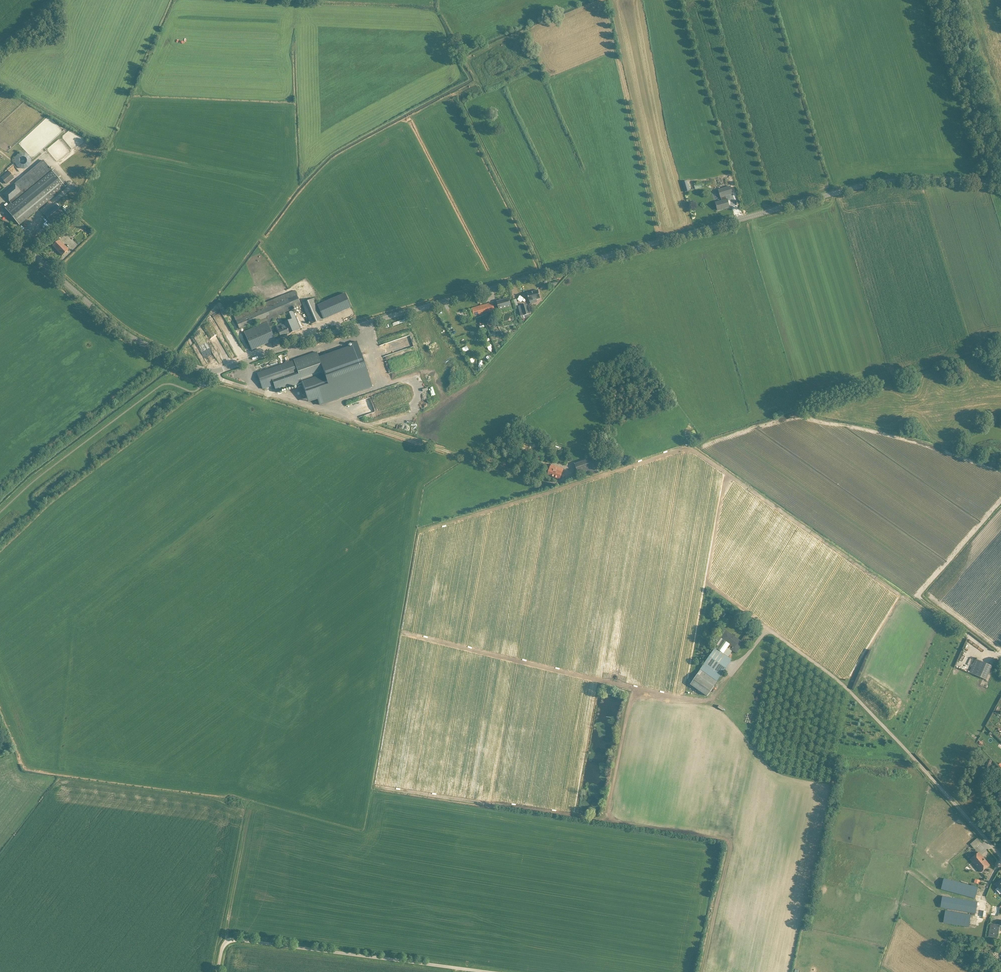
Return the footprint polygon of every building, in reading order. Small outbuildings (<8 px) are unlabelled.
[(5,208),(19,225),(65,186),(44,161),(3,194),(7,198),(9,197),(11,199),(9,201),(11,203),(5,208)] [(689,180),(696,177),(693,168),(686,170),(689,180)] [(6,184),(14,178),(9,171),(1,178),(6,184)] [(687,181),(682,182),(685,192),(690,191),(687,181)] [(722,201),(716,203),(718,210),(729,207),(727,199),(727,200),(726,196),(732,194),(730,187),(718,190),(720,197),(721,197),(722,201)] [(63,228),(66,232),(73,226),(70,222),(63,228)] [(56,235),(60,239),(65,233),(61,229),(56,235)] [(52,246),(62,256),(69,250),(59,239),(52,246)] [(239,314),(234,316),(239,329),(258,321),(259,325),(267,321),(267,322),(244,332),(252,350),(275,340),(268,324),(270,323),(269,320),(278,317),(277,315),(301,305),(294,290),(239,314)] [(537,302),(537,300),(541,298),(538,290),(527,293),(529,301),(530,301),(531,304),(537,302)] [(324,302),(330,316),(351,307),(345,293),(324,302)] [(314,298),(302,304),(311,325),(330,316),(324,302),(317,305),(314,298)] [(509,298),(497,301),(499,310),(511,306),(509,298)] [(493,303),(472,308),(474,316),(495,311),(493,303)] [(517,307),(522,319),(530,316),(530,314),(527,304),(521,306),(517,307)] [(281,337),(300,329),(292,311),(288,313),(291,320),(276,326),(281,337)] [(264,370),(257,373),(262,389),(270,386),(274,385),(276,392),(302,383),(308,401),(317,398),(319,405),(372,387),(357,342),(351,344),(352,346),(319,358),(317,352),(294,360),(289,362),(289,360),(285,361),(286,363),(264,370)] [(563,469),(551,465),(548,475),(560,479),(563,469)] [(727,647),(736,653),(743,642),(726,630),(720,639),(729,644),(727,647)] [(706,697),(731,660),(715,648),(689,684),(706,697)] [(975,659),(969,673),(986,680),(992,666),(975,659)] [(984,768),(990,770),(994,760),(988,757),(984,768)] [(980,873),(989,866),(979,852),(969,860),(980,873)] [(979,885),(947,877),(944,887),(976,896),(979,885)] [(973,913),(976,903),(944,896),(941,906),(973,913)] [(978,917),(945,912),(943,924),(976,929),(978,917)] [(798,949),(795,958),(802,960),(804,951),(798,949)]
